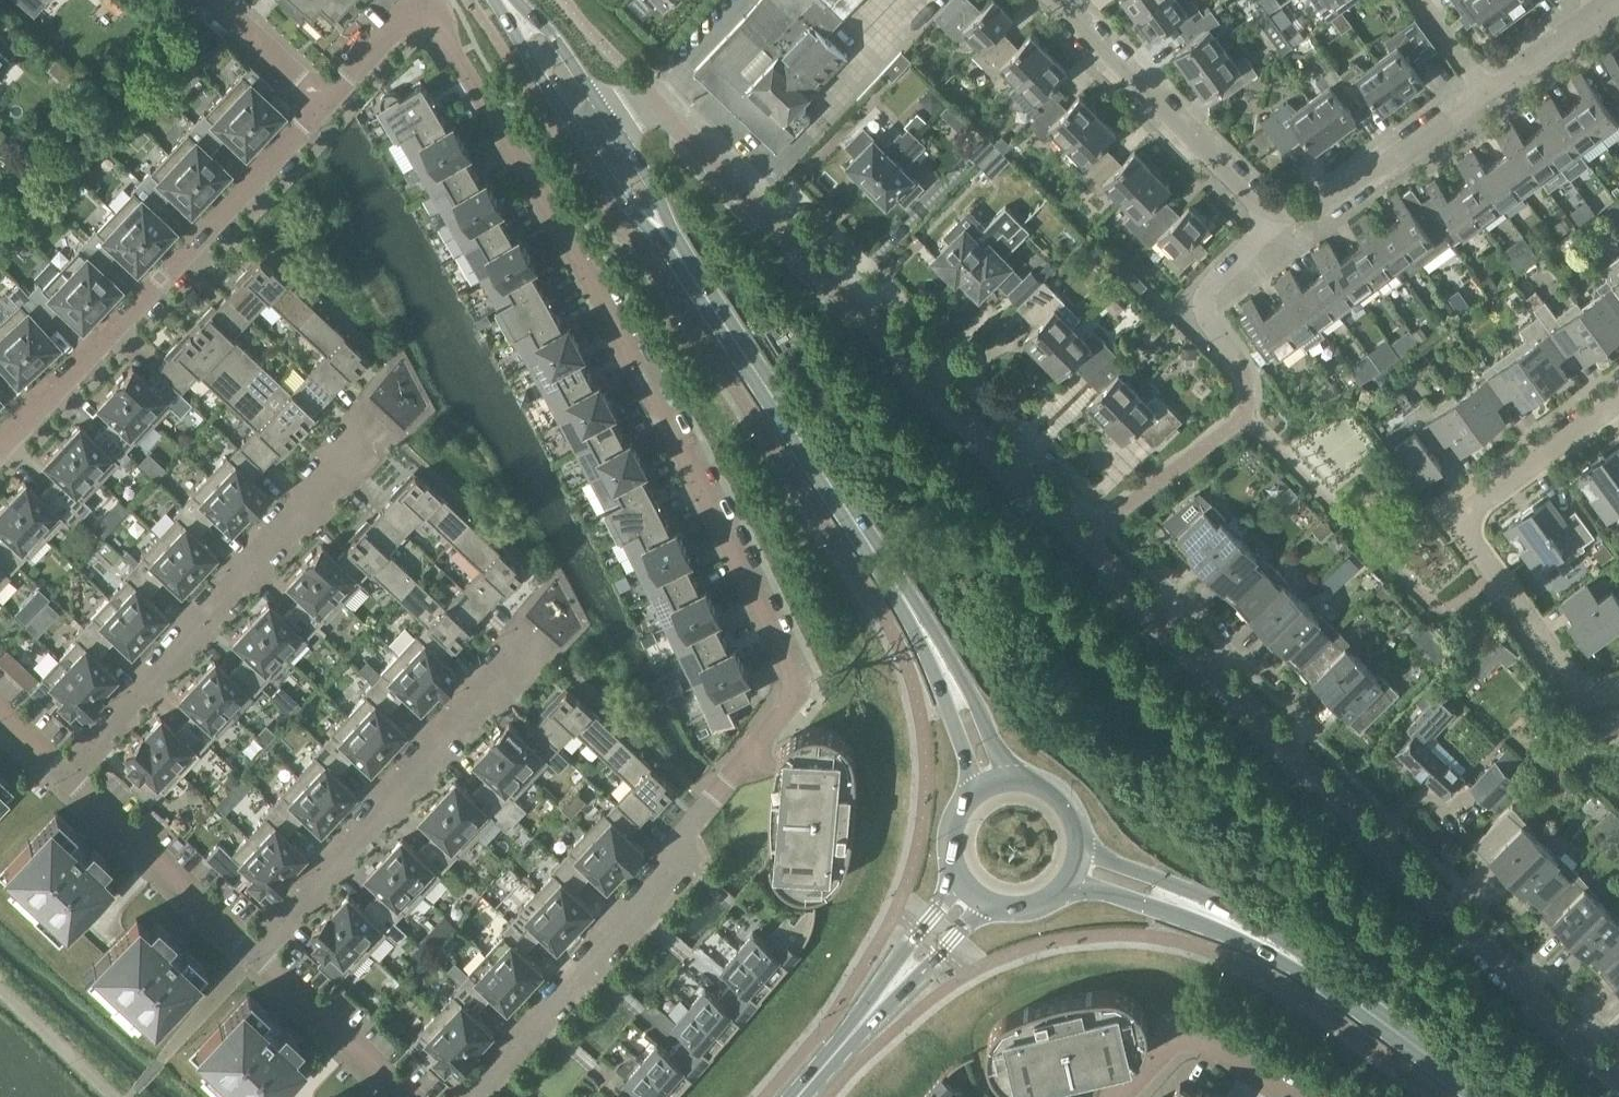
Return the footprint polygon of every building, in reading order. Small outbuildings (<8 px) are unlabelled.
[(126,0),(100,0),(116,14),(128,1),(126,0)] [(297,8),(290,15),(312,36),(347,0),(288,0),(297,8)] [(746,86),(783,121),(784,121),(796,132),(810,117),(802,110),(806,106),(802,102),(847,55),(825,34),(858,0),(762,0),(744,19),(719,45),(719,68),(727,68),(746,86)] [(979,46),(980,46),(998,28),(1011,15),(995,0),(990,0),(980,10),(970,0),(948,0),(933,16),(958,41),(968,35),(979,46)] [(1137,15),(1157,0),(1126,0),(1137,15)] [(1181,31),(1181,30),(1204,13),(1195,0),(1157,0),(1137,15),(1152,35),(1166,25),(1174,36),(1181,31)] [(1316,3),(1328,19),(1355,0),(1314,0),(1316,3)] [(1503,0),(1454,0),(1471,23),(1482,15),(1492,29),(1513,14),(1503,0)] [(1513,14),(1532,0),(1503,0),(1513,14)] [(1190,72),(1225,47),(1215,33),(1223,24),(1211,8),(1204,13),(1181,30),(1181,31),(1189,41),(1175,52),(1190,72)] [(1294,27),(1285,34),(1293,45),(1302,39),(1294,27)] [(1391,50),(1377,60),(1400,93),(1402,95),(1424,80),(1413,66),(1425,57),(1403,27),(1386,39),(1391,50)] [(1017,84),(1048,52),(1029,34),(1017,46),(998,28),(980,46),(979,46),(971,54),(995,78),(1005,71),(1017,84)] [(15,48),(0,35),(0,66),(15,48)] [(1292,46),(1286,37),(1277,43),(1283,52),(1292,46)] [(1225,47),(1190,72),(1205,93),(1219,82),(1228,94),(1258,71),(1246,55),(1235,59),(1225,47)] [(1610,50),(1602,56),(1618,79),(1618,62),(1610,50)] [(901,52),(883,71),(893,80),(910,62),(901,52)] [(1048,52),(1017,84),(1014,87),(1010,92),(1022,105),(1036,118),(1036,119),(1057,98),(1063,92),(1053,82),(1066,70),(1048,52)] [(1355,61),(1340,72),(1361,104),(1372,95),(1383,110),(1402,95),(1400,93),(1377,60),(1364,69),(1355,61)] [(272,86),(249,65),(240,75),(241,76),(223,95),(262,134),(281,113),(263,96),(272,86)] [(1334,65),(1318,77),(1323,88),(1309,98),(1335,133),(1356,118),(1345,104),(1356,97),(1334,65)] [(1598,136),(1605,146),(1618,136),(1618,124),(1580,71),(1572,77),(1586,96),(1574,104),(1598,136)] [(398,134),(440,111),(423,82),(401,96),(400,95),(399,94),(398,93),(395,91),(394,91),(392,91),(391,91),(388,91),(387,92),(386,92),(385,93),(383,95),(382,96),(382,98),(381,99),(381,100),(381,102),(381,103),(381,104),(382,106),(382,107),(398,134)] [(1542,99),(1579,149),(1598,136),(1574,104),(1563,112),(1549,94),(1542,99)] [(195,123),(217,144),(226,135),(245,152),(262,134),(223,95),(205,115),(204,114),(195,123)] [(1066,144),(1097,113),(1078,95),(1066,108),(1057,98),(1036,119),(1036,118),(1029,125),(1044,139),(1054,133),(1066,144)] [(1335,133),(1309,98),(1297,107),(1287,100),(1260,120),(1282,150),(1304,134),(1315,148),(1335,133)] [(1536,132),(1560,163),(1579,149),(1542,99),(1534,105),(1547,124),(1536,132)] [(414,162),(461,137),(454,125),(449,127),(440,111),(398,134),(414,162)] [(887,144),(885,147),(864,127),(847,144),(856,153),(847,163),(850,165),(847,167),(847,170),(853,176),(857,176),(859,174),(868,183),(915,134),(912,132),(924,119),(917,112),(904,124),(908,128),(889,146),(887,144)] [(1085,180),(1112,153),(1102,144),(1115,131),(1097,113),(1066,144),(1077,156),(1071,166),(1085,180)] [(1503,128),(1540,178),(1560,163),(1536,132),(1524,140),(1511,122),(1503,128)] [(217,144),(195,123),(186,133),(187,134),(169,153),(209,191),(227,171),(208,153),(217,144)] [(1498,160),(1521,192),(1540,178),(1503,128),(1495,134),(1509,152),(1498,160)] [(915,134),(868,183),(875,190),(873,193),(873,196),(879,201),(882,201),(885,199),(887,202),(896,192),(906,202),(922,185),(902,165),(905,162),(903,159),(921,140),(915,134)] [(978,164),(996,146),(984,134),(966,151),(978,164)] [(431,191),(473,168),(465,154),(470,152),(461,137),(414,162),(431,191)] [(996,146),(978,164),(992,177),(1010,160),(996,146)] [(1121,199),(1151,168),(1134,150),(1121,163),(1112,153),(1085,180),(1099,194),(1109,187),(1121,199)] [(1465,156),(1501,206),(1521,192),(1498,160),(1486,169),(1472,150),(1465,156)] [(141,181),(163,202),(172,193),(191,210),(209,191),(169,153),(151,173),(150,172),(141,181)] [(1459,188),(1483,220),(1501,206),(1465,156),(1457,162),(1470,180),(1459,188)] [(448,219),(494,194),(487,181),(482,184),(473,168),(431,191),(448,219)] [(1151,168),(1121,199),(1132,210),(1126,221),(1150,245),(1158,236),(1158,235),(1176,217),(1157,198),(1170,186),(1151,168)] [(1483,220),(1459,188),(1447,197),(1434,179),(1426,185),(1432,193),(1422,201),(1452,242),(1483,220)] [(163,202),(141,181),(132,191),(133,192),(115,211),(155,249),(173,229),(154,211),(163,202)] [(1411,187),(1401,195),(1397,190),(1389,196),(1402,214),(1392,222),(1403,238),(1415,254),(1422,262),(1451,241),(1411,187)] [(464,248),(506,225),(498,211),(503,208),(494,194),(448,219),(464,248)] [(1188,204),(1176,217),(1158,235),(1158,236),(1169,247),(1163,257),(1177,272),(1204,245),(1194,235),(1207,223),(1188,204)] [(87,239),(109,260),(118,251),(136,268),(155,249),(115,211),(97,231),(96,230),(87,239)] [(1366,213),(1359,218),(1396,268),(1403,263),(1412,275),(1424,266),(1422,262),(1415,254),(1403,238),(1392,222),(1380,231),(1366,213)] [(945,269),(954,278),(959,273),(971,261),(988,243),(988,244),(1003,230),(1002,230),(1003,229),(992,218),(984,226),(978,221),(967,232),(964,228),(963,228),(957,222),(944,234),(951,241),(934,258),(936,259),(932,262),(942,272),(945,269)] [(1364,243),(1354,250),(1377,282),(1386,294),(1405,280),(1396,268),(1359,218),(1350,224),(1364,243)] [(481,276),(527,251),(520,238),(515,241),(506,225),(464,248),(481,276)] [(973,294),(977,291),(979,293),(994,278),(1007,292),(1006,294),(1016,304),(1040,281),(1016,256),(1008,264),(997,253),(1011,239),(1003,230),(988,244),(988,243),(971,261),(959,273),(968,282),(964,285),(973,294)] [(109,260),(87,239),(78,249),(79,250),(63,267),(100,306),(118,287),(100,269),(109,260)] [(1321,246),(1358,296),(1377,282),(1354,250),(1341,259),(1328,241),(1321,246)] [(1315,279),(1338,310),(1358,296),(1321,246),(1312,253),(1325,271),(1315,279)] [(497,305),(539,282),(531,268),(535,265),(527,251),(481,276),(488,289),(497,305)] [(1618,294),(1618,254),(1599,268),(1606,277),(1618,294)] [(227,296),(251,319),(268,301),(296,327),(314,307),(262,258),(260,260),(259,259),(252,267),(253,268),(250,271),(247,268),(235,281),(238,284),(227,296)] [(1137,293),(1147,284),(1128,266),(1119,275),(1137,293)] [(32,298),(50,316),(60,305),(82,326),(100,306),(63,267),(46,285),(45,284),(32,298)] [(1338,310),(1315,279),(1303,288),(1289,269),(1282,275),(1319,324),(1338,310)] [(1282,275),(1274,281),(1287,299),(1277,307),(1307,348),(1325,334),(1318,325),(1319,324),(1282,275)] [(1606,277),(1595,285),(1600,292),(1581,306),(1580,306),(1606,342),(1618,332),(1618,316),(1613,307),(1618,303),(1618,294),(1606,277)] [(1041,356),(1072,325),(1061,313),(1067,303),(1043,279),(1016,306),(1035,325),(1023,338),(1041,356)] [(513,334),(555,311),(539,282),(497,305),(513,334)] [(32,298),(20,285),(10,294),(19,304),(0,321),(0,322),(37,362),(57,344),(39,325),(50,316),(32,298)] [(246,383),(263,365),(234,337),(251,319),(227,296),(215,308),(212,305),(200,318),(203,321),(201,323),(200,322),(192,330),(193,331),(192,332),(246,383)] [(1307,348),(1277,307),(1264,316),(1251,298),(1243,304),(1247,310),(1237,318),(1268,360),(1278,352),(1289,363),(1308,349),(1307,348)] [(1549,329),(1560,344),(1570,336),(1585,357),(1606,342),(1580,306),(1581,306),(1576,299),(1554,315),(1544,300),(1534,308),(1537,313),(1549,329)] [(309,373),(331,394),(343,382),(346,385),(358,372),(355,369),(357,366),(358,368),(366,359),(365,359),(366,356),(314,307),(296,327),(326,355),(309,373)] [(529,363),(576,338),(569,325),(564,327),(555,311),(513,334),(529,363)] [(489,312),(476,319),(481,327),(493,320),(489,312)] [(1560,344),(1549,329),(1537,313),(1518,327),(1525,336),(1513,345),(1544,387),(1565,372),(1550,352),(1560,344)] [(17,381),(37,362),(0,321),(0,362),(17,381)] [(1090,381),(1117,354),(1093,331),(1084,336),(1072,325),(1041,356),(1058,374),(1071,362),(1090,381)] [(228,402),(246,383),(192,332),(190,334),(189,333),(181,341),(182,342),(179,344),(177,342),(165,355),(168,358),(158,369),(183,393),(200,374),(228,402)] [(1399,336),(1392,342),(1401,354),(1408,349),(1399,336)] [(544,392),(587,369),(579,355),(584,353),(576,338),(529,363),(544,392)] [(1487,374),(1499,391),(1509,383),(1523,402),(1544,387),(1513,345),(1481,368),(1486,375),(1487,374)] [(1104,421),(1136,390),(1124,378),(1131,369),(1117,354),(1090,381),(1099,390),(1086,403),(1104,421)] [(246,383),(298,430),(299,431),(307,423),(305,422),(308,419),(311,422),(323,409),(319,406),(331,394),(309,373),(292,392),(263,365),(246,383)] [(183,393),(158,369),(147,381),(132,366),(114,385),(156,423),(171,408),(169,406),(183,393)] [(560,421),(607,396),(600,383),(595,385),(587,369),(544,392),(560,421)] [(1456,397),(1481,432),(1502,417),(1488,398),(1499,391),(1487,374),(1486,375),(1456,397)] [(246,383),(228,402),(257,429),(243,444),(265,464),(273,456),(276,459),(288,446),(285,444),(288,442),(289,443),(296,434),(295,433),(298,430),(246,383)] [(103,429),(126,451),(136,441),(138,442),(156,423),(114,385),(113,386),(114,387),(97,405),(112,419),(103,429)] [(1136,390),(1104,421),(1122,439),(1134,427),(1154,446),(1181,420),(1157,396),(1147,402),(1136,390)] [(1413,404),(1436,436),(1447,429),(1461,448),(1481,432),(1456,397),(1451,390),(1431,405),(1424,396),(1413,404)] [(576,451),(618,428),(608,409),(613,406),(607,396),(560,421),(576,451)] [(1407,419),(1387,434),(1419,478),(1440,463),(1426,444),(1436,436),(1413,404),(1401,412),(1407,419)] [(126,451),(103,429),(94,438),(79,424),(61,443),(101,481),(116,465),(115,463),(126,451)] [(592,480),(638,454),(631,441),(626,443),(618,428),(576,451),(592,480)] [(49,486),(72,508),(82,498),(83,499),(101,481),(61,443),(43,462),(58,477),(49,486)] [(265,464),(243,444),(229,458),(227,457),(210,475),(249,512),(267,493),(251,479),(265,464)] [(1618,447),(1594,465),(1592,462),(1576,475),(1606,515),(1618,506),(1618,447)] [(607,509),(649,486),(641,471),(646,468),(638,454),(592,480),(597,490),(607,509)] [(381,511),(406,534),(423,515),(451,542),(469,522),(417,473),(415,475),(414,474),(406,482),(407,483),(405,486),(402,483),(390,496),(393,499),(381,511)] [(184,505),(206,526),(215,516),(230,530),(247,512),(248,513),(249,512),(210,475),(192,494),(193,496),(184,505)] [(72,508),(49,486),(40,496),(25,481),(7,500),(47,538),(64,519),(63,518),(72,508)] [(622,538),(664,515),(657,501),(649,486),(607,509),(622,538)] [(1224,517),(1200,490),(1162,519),(1176,535),(1171,540),(1186,558),(1191,553),(1205,569),(1238,536),(1221,520),(1224,517)] [(1562,517),(1548,498),(1523,516),(1521,514),(1505,525),(1536,566),(1559,549),(1566,558),(1583,545),(1576,536),(1588,527),(1573,508),(1562,517)] [(18,565),(28,555),(29,556),(47,538),(7,500),(0,508),(0,530),(4,534),(0,538),(0,548),(18,565)] [(206,526),(184,505),(174,516),(177,518),(159,536),(198,572),(216,553),(197,535),(206,526)] [(346,549),(370,572),(399,599),(418,580),(388,552),(406,534),(381,511),(370,523),(367,520),(355,533),(358,536),(355,538),(354,537),(347,545),(348,546),(346,549)] [(637,568),(684,543),(677,530),(672,532),(664,515),(622,538),(637,568)] [(463,588),(486,609),(497,597),(500,599),(512,587),(509,584),(511,581),(513,582),(520,574),(519,573),(521,571),(469,522),(451,542),(481,570),(463,588)] [(134,566),(156,587),(165,577),(180,591),(198,572),(159,536),(142,555),(143,556),(134,566)] [(1234,603),(1273,564),(1257,550),(1254,554),(1238,536),(1205,569),(1221,584),(1217,588),(1234,603)] [(1606,541),(1594,550),(1602,562),(1603,562),(1614,553),(1606,541)] [(651,597),(695,574),(687,559),(691,557),(684,543),(637,568),(651,597)] [(370,572),(346,549),(336,559),(321,544),(303,563),(345,601),(363,583),(361,582),(370,572)] [(0,548),(0,587),(11,575),(9,574),(18,565),(0,548)] [(292,607),(316,629),(325,619),(327,620),(345,601),(303,563),(302,564),(303,565),(286,583),(301,597),(292,607)] [(1268,632),(1301,598),(1283,583),(1286,580),(1273,564),(1234,603),(1249,621),(1253,616),(1268,632)] [(156,587),(134,566),(124,576),(127,579),(109,597),(148,633),(166,614),(147,596),(156,587)] [(666,627),(713,602),(706,588),(703,590),(695,574),(651,597),(666,627)] [(428,626),(449,647),(452,644),(453,645),(461,637),(460,636),(462,634),(465,637),(477,624),(474,621),(486,609),(463,588),(446,606),(418,580),(399,599),(428,626)] [(1610,590),(1597,599),(1583,581),(1560,598),(1573,617),(1568,620),(1587,645),(1618,622),(1618,602),(1610,590)] [(84,627),(106,648),(115,638),(130,652),(148,633),(109,597),(91,616),(93,617),(84,627)] [(1296,666),(1335,627),(1320,613),(1317,616),(1301,598),(1268,632),(1284,647),(1279,651),(1296,666)] [(316,629),(292,607),(283,616),(268,602),(250,621),(290,659),(309,640),(307,638),(316,629)] [(681,657),(724,633),(717,618),(720,617),(713,602),(666,627),(681,657)] [(33,617),(25,626),(36,636),(44,628),(33,617)] [(1423,620),(1410,634),(1422,646),(1436,633),(1423,620)] [(238,664),(261,686),(271,676),(272,677),(290,659),(250,621),(232,640),(247,654),(238,664)] [(449,647),(428,626),(419,636),(417,635),(400,653),(438,690),(456,671),(440,657),(449,647)] [(106,648),(84,627),(74,637),(76,640),(59,658),(99,695),(100,694),(99,694),(116,675),(97,657),(106,648)] [(1330,695),(1363,661),(1346,646),(1349,642),(1335,627),(1296,666),(1311,683),(1316,679),(1330,695)] [(695,687),(742,661),(735,647),(732,649),(724,633),(681,657),(695,687)] [(0,654),(0,663),(7,670),(17,659),(6,648),(0,654)] [(373,683),(395,704),(404,695),(419,709),(436,690),(437,691),(438,690),(400,653),(381,672),(383,674),(373,683)] [(99,695),(59,658),(41,677),(43,678),(30,691),(49,710),(57,701),(69,712),(73,707),(81,714),(99,695)] [(261,686),(238,664),(229,674),(214,659),(196,678),(236,716),(254,697),(253,695),(261,686)] [(742,661),(695,687),(715,728),(737,721),(729,705),(754,693),(745,676),(749,674),(742,661)] [(1363,661),(1330,695),(1346,709),(1342,714),(1359,730),(1399,690),(1382,676),(1379,679),(1363,661)] [(184,721),(207,743),(217,733),(218,734),(236,716),(196,678),(178,697),(193,712),(184,721)] [(395,704),(373,683),(364,694),(366,696),(349,714),(387,750),(405,731),(386,713),(395,704)] [(536,725),(560,748),(576,731),(604,757),(623,738),(570,689),(568,691),(568,690),(560,698),(561,699),(559,701),(555,698),(543,711),(547,714),(536,725)] [(1414,732),(1397,749),(1444,794),(1462,775),(1432,745),(1438,739),(1433,734),(1454,711),(1437,695),(1407,726),(1414,732)] [(294,699),(285,709),(293,716),(302,706),(294,699)] [(1618,727),(1618,709),(1580,720),(1585,737),(1618,727)] [(323,744),(345,765),(354,755),(369,770),(387,750),(349,714),(331,733),(332,734),(323,744)] [(207,743),(184,721),(175,731),(160,716),(143,735),(142,734),(141,735),(181,773),(200,753),(198,752),(207,743)] [(495,738),(492,741),(533,779),(550,760),(560,770),(570,759),(535,726),(525,737),(510,722),(502,731),(501,729),(493,737),(495,738)] [(266,726),(256,735),(267,745),(276,735),(266,726)] [(833,731),(831,730),(829,729),(824,728),(821,727),(816,727),(812,727),(808,728),(801,731),(797,733),(795,735),(792,737),(790,738),(788,741),(787,743),(785,745),(783,747),(781,752),(780,755),(778,781),(771,854),(772,857),(772,859),(773,862),(774,864),(775,867),(776,869),(777,871),(778,873),(780,875),(782,877),(784,879),(786,881),(788,882),(790,884),(795,886),(797,887),(802,889),(807,889),(812,889),(818,889),(823,887),(827,885),(832,882),(834,881),(836,879),(838,877),(839,875),(841,873),(844,874),(844,868),(846,865),(847,862),(848,858),(849,855),(850,852),(850,848),(852,838),(853,833),(855,819),(856,812),(857,806),(857,799),(857,785),(857,779),(857,774),(856,769),(855,762),(854,753),(853,751),(852,749),(851,746),(849,744),(848,742),(846,740),(844,738),(842,736),(838,733),(833,731)] [(181,773),(141,735),(123,754),(131,761),(126,766),(137,777),(129,785),(149,804),(162,790),(163,791),(181,773)] [(620,799),(643,820),(651,812),(654,815),(666,803),(663,800),(665,797),(666,798),(674,790),(673,789),(675,787),(623,738),(604,757),(633,784),(620,799)] [(490,775),(481,784),(517,818),(526,808),(515,798),(533,779),(492,741),(491,742),(492,743),(475,761),(490,775)] [(345,765),(323,744),(313,754),(316,757),(298,775),(337,811),(355,792),(336,774),(345,765)] [(1470,786),(1489,804),(1514,777),(1495,759),(1470,786)] [(11,783),(0,773),(0,795),(11,783)] [(241,795),(252,784),(241,774),(231,785),(241,795)] [(273,805),(295,826),(304,816),(319,831),(337,811),(298,775),(281,794),(282,795),(273,805)] [(439,799),(479,837),(496,818),(507,829),(517,818),(481,784),(472,794),(457,780),(439,799)] [(427,842),(450,864),(459,854),(461,856),(479,837),(439,799),(421,818),(436,833),(427,842)] [(643,820),(620,799),(607,813),(605,811),(587,830),(627,868),(630,865),(632,867),(639,859),(637,857),(645,849),(630,835),(643,820)] [(295,826),(273,805),(263,815),(265,817),(248,836),(287,874),(289,872),(288,872),(305,853),(286,835),(295,826)] [(1507,873),(1540,840),(1522,824),(1526,821),(1511,805),(1472,843),(1488,861),(1492,857),(1507,873)] [(0,871),(0,878),(56,931),(68,919),(81,905),(108,876),(97,866),(105,857),(83,837),(56,811),(0,871)] [(561,860),(584,882),(593,873),(608,887),(625,868),(626,869),(627,868),(587,830),(568,850),(570,851),(561,860)] [(287,874),(248,836),(230,854),(223,847),(210,861),(238,888),(246,879),(258,890),(263,885),(270,892),(287,874)] [(450,864),(427,842),(418,852),(403,837),(385,856),(424,894),(443,875),(441,873),(450,864)] [(1535,906),(1574,867),(1559,854),(1556,858),(1540,840),(1507,873),(1523,887),(1518,892),(1535,906)] [(373,899),(396,921),(405,911),(407,912),(424,894),(385,856),(367,876),(382,890),(373,899)] [(584,882),(561,860),(551,871),(553,874),(537,891),(576,929),(594,910),(575,892),(584,882)] [(1574,867),(1535,906),(1550,924),(1555,920),(1569,936),(1603,903),(1585,887),(1588,884),(1575,868),(1574,867)] [(511,921),(534,943),(543,933),(558,948),(576,929),(537,891),(519,911),(520,912),(511,921)] [(396,921),(373,899),(364,909),(349,895),(332,913),(331,912),(330,913),(370,951),(388,932),(387,931),(396,921)] [(739,948),(774,978),(801,947),(803,944),(805,942),(807,939),(809,936),(810,933),(812,929),(813,926),(814,923),(815,920),(815,916),(816,913),(816,910),(816,906),(816,903),(815,903),(815,906),(815,909),(814,912),(814,916),(813,919),(812,923),(811,926),(810,929),(809,932),(807,935),(806,938),(804,941),(802,944),(800,947),(797,949),(776,931),(767,942),(754,931),(739,948)] [(1618,949),(1618,920),(1603,903),(1569,936),(1585,950),(1581,954),(1598,970),(1618,949)] [(370,951),(330,913),(312,932),(320,939),(315,944),(326,955),(319,963),(339,982),(351,969),(352,970),(370,951)] [(84,972),(145,1029),(205,965),(155,919),(147,928),(136,917),(115,939),(104,952),(84,972)] [(454,924),(446,917),(421,943),(430,951),(454,924)] [(534,943),(511,921),(501,932),(504,935),(487,952),(526,990),(544,971),(525,953),(534,943)] [(774,978),(739,948),(724,966),(736,977),(728,987),(750,1006),(774,978)] [(1598,970),(1613,987),(1617,983),(1618,984),(1618,949),(1598,970)] [(461,982),(484,1004),(493,994),(509,1009),(526,990),(487,952),(469,972),(470,973),(461,982)] [(484,1004),(461,982),(451,993),(454,996),(436,1014),(477,1051),(478,1050),(477,1050),(494,1031),(475,1014),(484,1004)] [(750,1006),(728,987),(719,997),(706,986),(691,1004),(726,1034),(750,1006)] [(1114,990),(1109,989),(1099,990),(1092,991),(1079,992),(1066,995),(1053,998),(1040,1001),(1027,1006),(1021,1008),(1015,1011),(1009,1013),(1007,1014),(1005,1016),(1001,1019),(997,1023),(995,1025),(994,1027),(992,1029),(991,1031),(990,1034),(989,1036),(989,1039),(988,1041),(988,1044),(987,1046),(987,1049),(988,1052),(988,1054),(988,1057),(989,1059),(990,1062),(991,1064),(992,1067),(993,1069),(995,1071),(998,1075),(1002,1078),(1004,1080),(1006,1081),(1011,1084),(1016,1086),(1018,1086),(1021,1087),(1026,1087),(1029,1087),(1102,1069),(1125,1064),(1129,1062),(1132,1060),(1134,1059),(1136,1057),(1138,1055),(1139,1053),(1141,1051),(1142,1049),(1144,1047),(1145,1044),(1146,1042),(1147,1039),(1147,1037),(1148,1034),(1148,1032),(1148,1029),(1148,1027),(1148,1024),(1148,1021),(1147,1019),(1147,1016),(1146,1014),(1145,1011),(1143,1009),(1142,1007),(1141,1005),(1139,1003),(1137,1001),(1135,999),(1133,997),(1129,995),(1124,992),(1122,991),(1119,991),(1114,990)] [(188,1056),(232,1096),(264,1096),(273,1087),(300,1058),(289,1048),(297,1039),(248,993),(188,1056)] [(726,1034),(691,1004),(676,1022),(688,1033),(680,1043),(702,1062),(726,1034)] [(477,1051),(436,1014),(419,1033),(420,1034),(408,1048),(428,1066),(436,1058),(447,1068),(452,1063),(459,1070),(477,1051)] [(702,1062),(680,1043),(671,1053),(658,1042),(643,1060),(678,1090),(702,1062)] [(964,1093),(943,1075),(952,1066),(954,1064),(957,1062),(962,1059),(965,1057),(971,1055),(974,1054),(973,1052),(968,1054),(965,1056),(962,1057),(956,1061),(953,1063),(951,1065),(942,1074),(922,1096),(961,1096),(964,1093)] [(643,1060),(628,1077),(641,1088),(633,1096),(672,1096),(678,1090),(643,1060)] [(958,1064),(948,1075),(949,1075),(959,1085),(969,1073),(958,1064)] [(1212,1096),(1199,1088),(1196,1092),(1180,1083),(1172,1096),(1211,1096),(1212,1096)]
